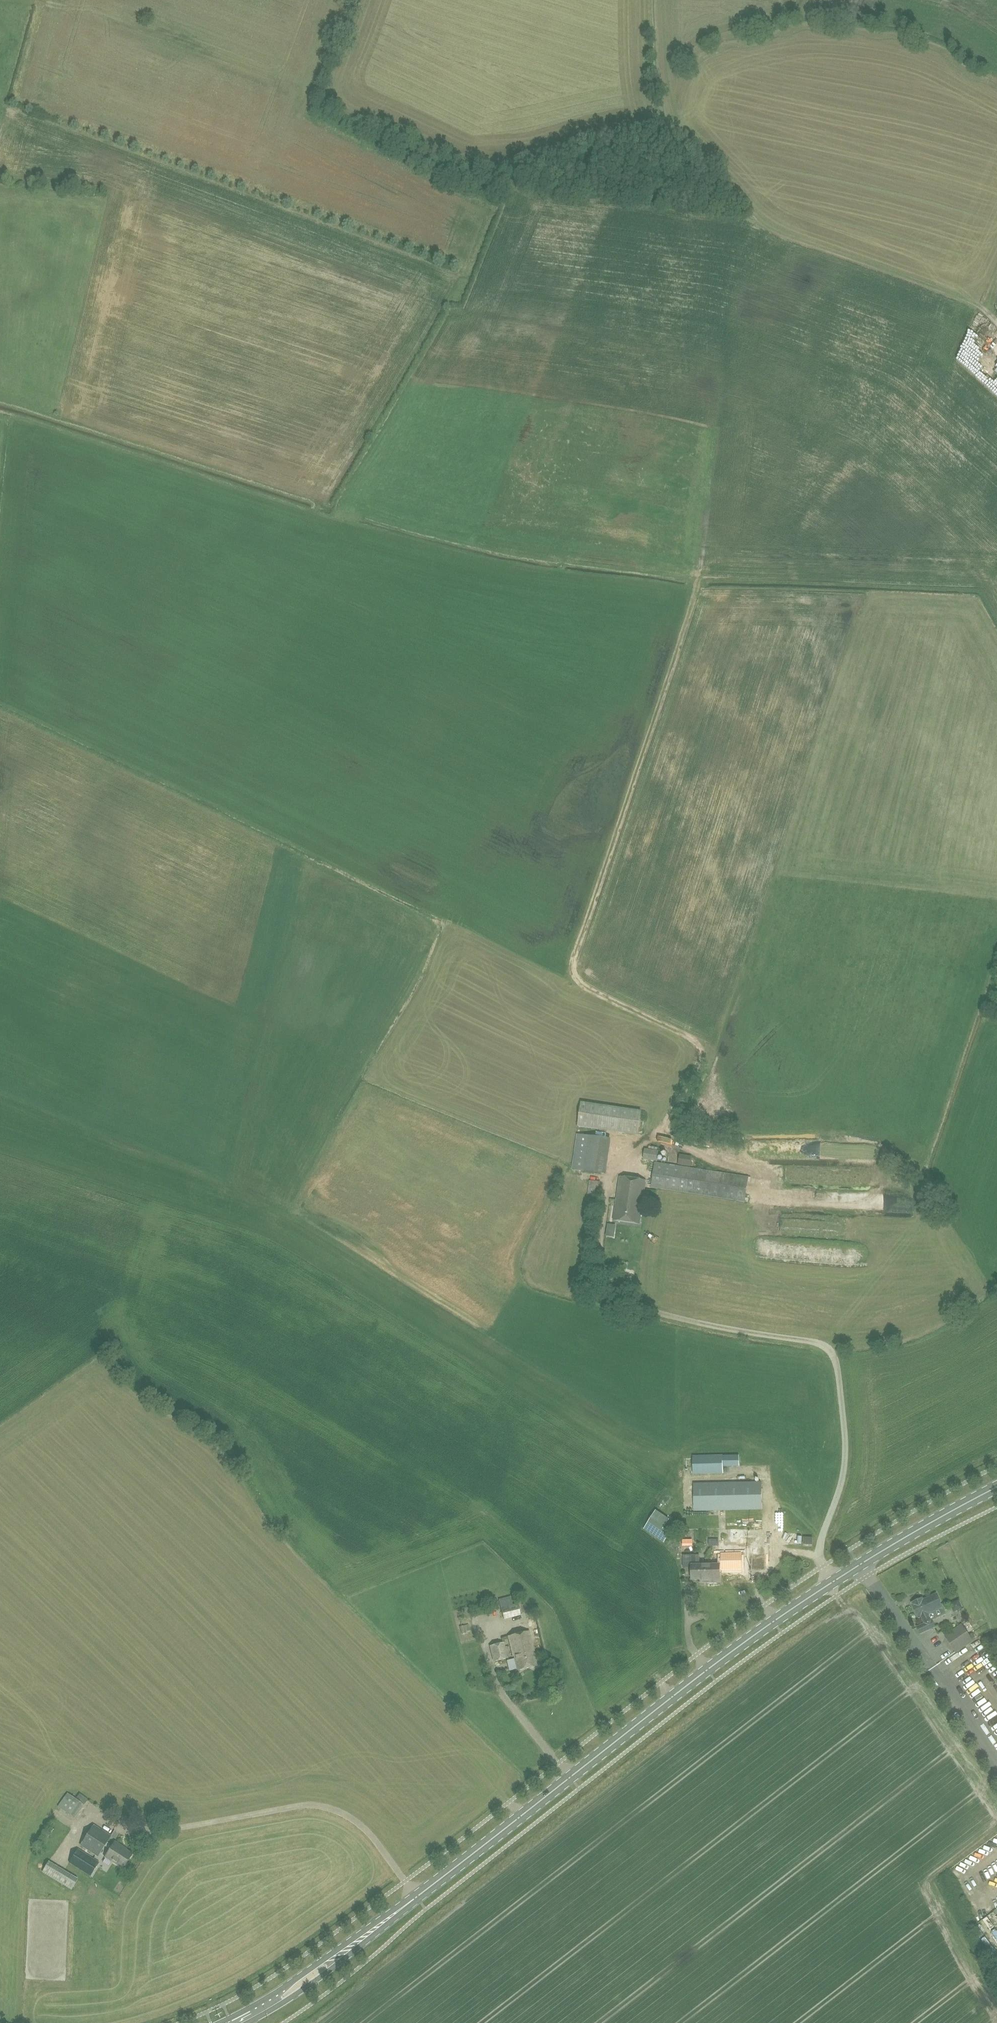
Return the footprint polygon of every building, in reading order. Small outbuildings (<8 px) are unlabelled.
[(638,1135),(641,1112),(582,1103),(578,1126),(638,1135)] [(577,1135),(571,1170),(606,1175),(611,1139),(577,1135)] [(657,1161),(659,1152),(645,1150),(643,1159),(657,1161)] [(675,1160),(687,1161),(688,1151),(676,1150),(675,1160)] [(744,1202),(748,1177),(655,1163),(652,1188),(744,1202)] [(639,1224),(646,1181),(620,1177),(613,1220),(639,1224)] [(590,1181),(588,1192),(588,1194),(599,1196),(600,1182),(590,1181)] [(555,1200),(553,1208),(559,1210),(562,1202),(555,1200)] [(723,1473),(723,1465),(723,1457),(693,1457),(693,1474),(723,1473)] [(761,1483),(693,1484),(694,1511),(762,1509),(761,1483)] [(644,1529),(664,1542),(673,1529),(666,1525),(669,1521),(655,1512),(644,1529)] [(741,1554),(721,1554),(721,1565),(721,1570),(742,1570),(741,1554)] [(720,1570),(721,1570),(721,1561),(713,1561),(713,1565),(699,1565),(699,1555),(691,1555),(691,1579),(704,1579),(704,1582),(720,1583),(720,1570)] [(495,1596),(496,1601),(507,1599),(506,1593),(495,1596)] [(942,1607),(936,1594),(920,1602),(919,1600),(912,1603),(913,1605),(912,1605),(918,1618),(921,1617),(925,1624),(917,1628),(920,1634),(935,1627),(932,1620),(931,1621),(928,1614),(942,1607)] [(519,1605),(501,1610),(504,1619),(521,1615),(519,1605)] [(891,1613),(885,1616),(894,1630),(900,1627),(891,1613)] [(973,1641),(962,1626),(945,1637),(956,1653),(973,1641)] [(534,1651),(529,1631),(508,1637),(513,1657),(514,1656),(518,1670),(536,1666),(533,1652),(534,1651)] [(503,1643),(490,1647),(494,1662),(507,1658),(503,1643)] [(67,1793),(57,1806),(74,1818),(83,1805),(75,1799),(67,1793)] [(79,1794),(75,1799),(83,1805),(87,1800),(79,1794)] [(122,1846),(114,1842),(112,1846),(107,1843),(111,1837),(93,1825),(80,1845),(98,1857),(105,1846),(109,1849),(104,1857),(122,1869),(132,1854),(121,1847),(122,1846)] [(99,1863),(77,1849),(69,1863),(90,1876),(99,1863)] [(77,1880),(48,1862),(41,1872),(71,1890),(77,1880)] [(985,1921),(976,1926),(982,1937),(992,1932),(985,1921)]
